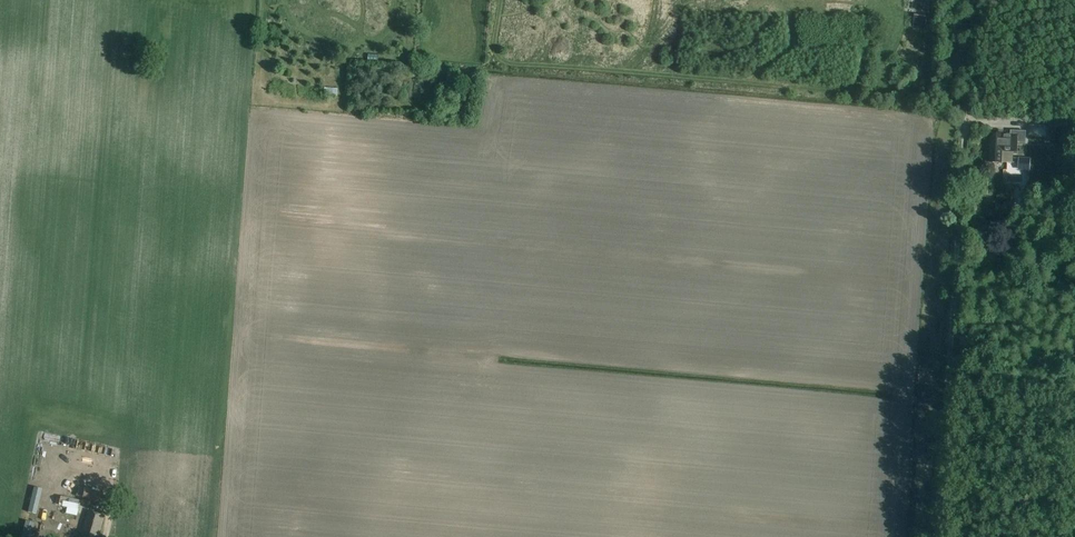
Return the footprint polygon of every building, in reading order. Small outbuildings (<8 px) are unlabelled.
[(925,18),(915,16),(914,23),(924,24),(925,18)] [(1051,122),(1048,139),(1062,141),(1064,124),(1051,122)] [(991,133),(990,162),(1002,163),(1002,162),(1002,151),(1013,152),(1014,152),(1017,152),(1017,151),(1018,142),(1026,143),(1026,131),(1011,131),(1011,134),(1003,134),(1002,134),(1002,131),(998,131),(998,133),(991,133)] [(1027,170),(1027,157),(1019,157),(1019,170),(1027,170)] [(1015,201),(1004,202),(1004,211),(1015,211),(1015,201)] [(97,502),(106,463),(90,459),(85,479),(86,479),(84,488),(78,486),(75,496),(82,498),(80,505),(93,508),(94,502),(97,502)] [(61,496),(58,505),(67,507),(66,511),(77,514),(80,500),(61,496)] [(81,515),(68,512),(60,536),(75,536),(81,515)] [(97,536),(103,517),(87,512),(79,536),(97,536)]
